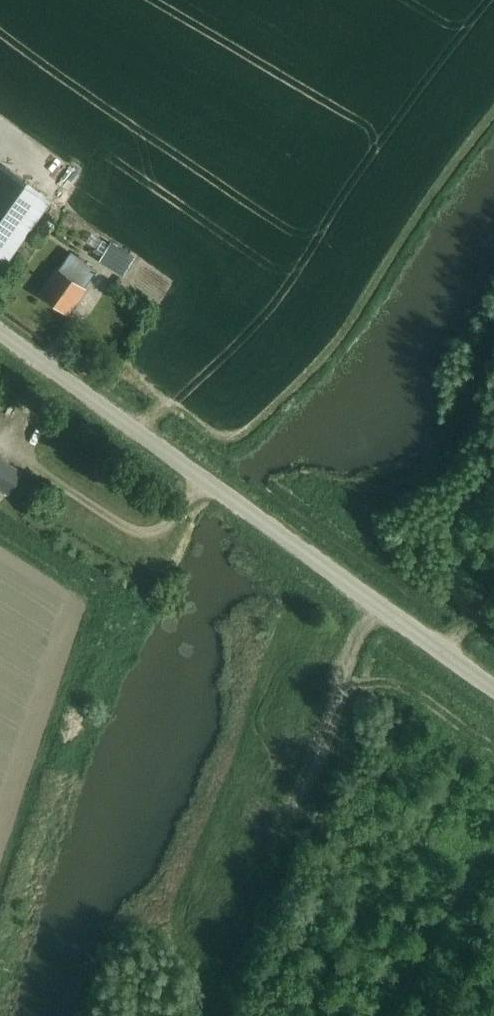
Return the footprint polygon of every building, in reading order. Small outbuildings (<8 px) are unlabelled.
[(14,250),(39,214),(48,201),(0,168),(0,265),(2,266),(14,250)] [(116,269),(126,252),(109,242),(99,259),(116,269)] [(65,311),(77,295),(90,277),(96,268),(70,250),(64,258),(51,277),(39,293),(65,311)] [(136,284),(130,301),(140,305),(146,288),(136,284)] [(8,492),(20,472),(0,459),(0,487),(8,492)]
